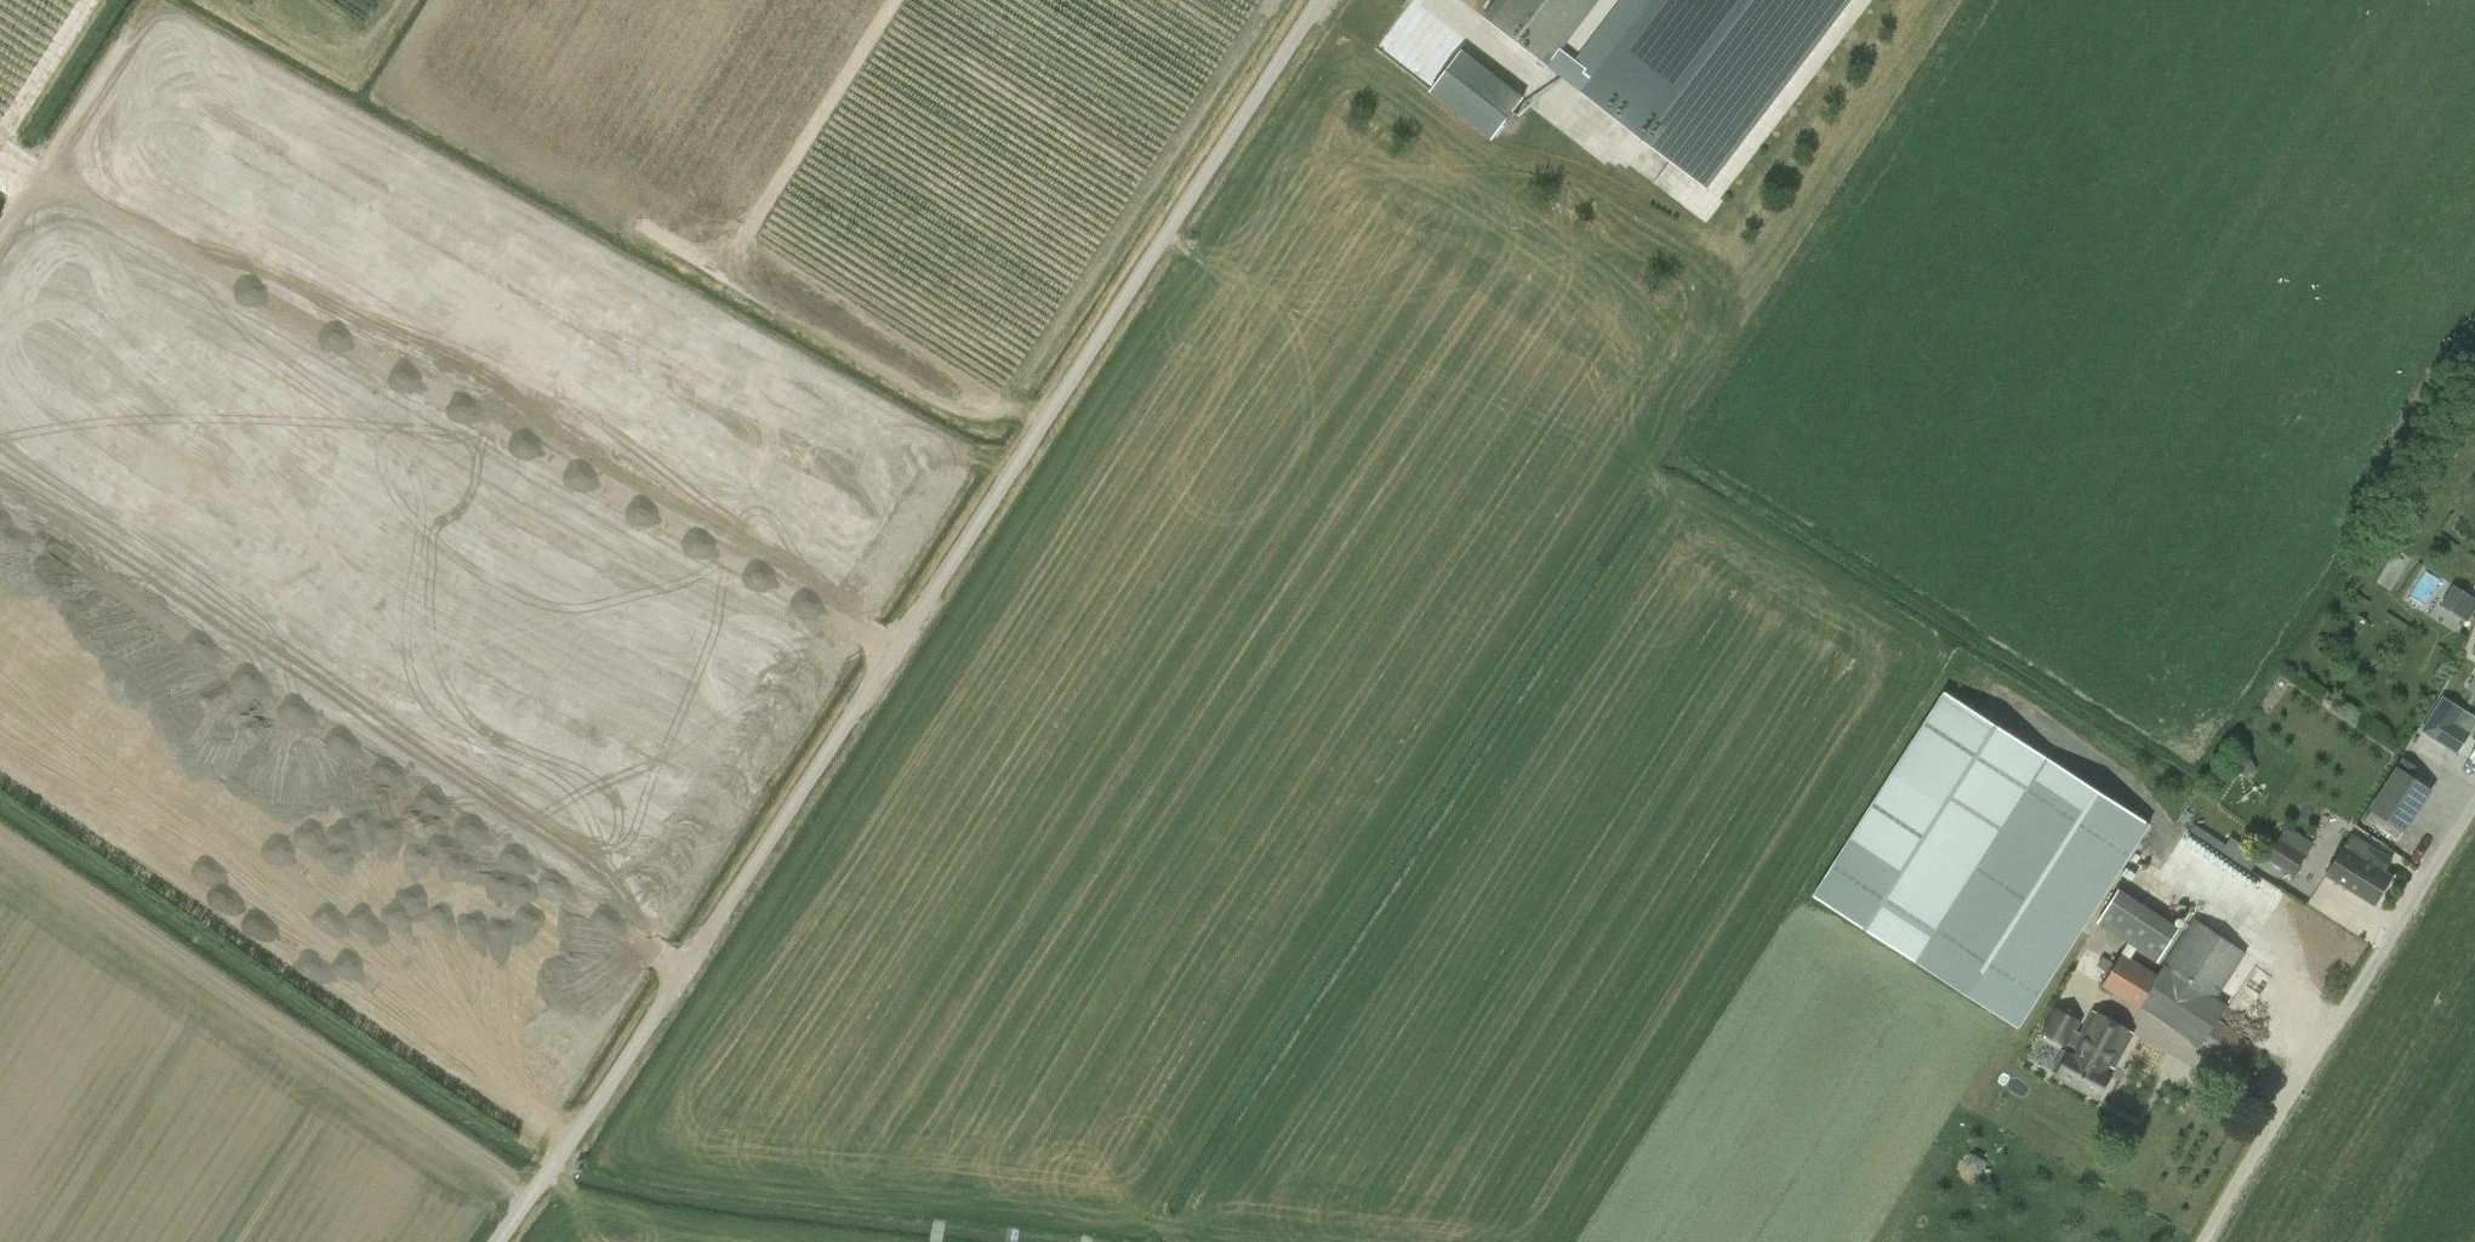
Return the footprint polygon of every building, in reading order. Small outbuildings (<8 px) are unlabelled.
[(1486,18),(1546,65),(1596,0),(1500,0),(1486,18)] [(1583,94),(1704,186),(1846,0),(1656,0),(1583,94)] [(1522,98),(1461,51),(1431,91),(1492,138),(1522,98)] [(1567,64),(1562,77),(1579,84),(1584,71),(1567,64)] [(2409,515),(2416,504),(2408,500),(2401,510),(2409,515)] [(2468,621),(2474,609),(2474,598),(2472,596),(2460,616),(2468,621)] [(1945,692),(1814,896),(2018,1027),(2149,823),(1945,692)] [(2458,752),(2470,733),(2454,723),(2462,710),(2443,698),(2423,730),(2458,752)] [(2410,776),(2415,767),(2403,759),(2391,777),(2370,809),(2403,830),(2429,789),(2410,776)] [(2350,834),(2325,875),(2375,906),(2393,876),(2384,871),(2391,860),(2371,847),(2350,834)] [(2306,857),(2279,840),(2267,859),(2295,876),(2306,857)] [(2097,922),(2158,962),(2179,929),(2118,890),(2097,922)] [(2163,962),(2163,963),(2156,975),(2122,954),(2102,987),(2138,1009),(2139,1007),(2199,1047),(2201,1043),(2231,1064),(2247,1041),(2217,1020),(2227,1005),(2215,998),(2246,952),(2192,918),(2163,962)] [(2051,1071),(2058,1074),(2057,1076),(2097,1097),(2131,1034),(2091,1013),(2080,1033),(2074,1030),(2078,1022),(2057,1010),(2043,1036),(2064,1048),(2067,1042),(2073,1045),(2069,1053),(2063,1049),(2051,1071)]
